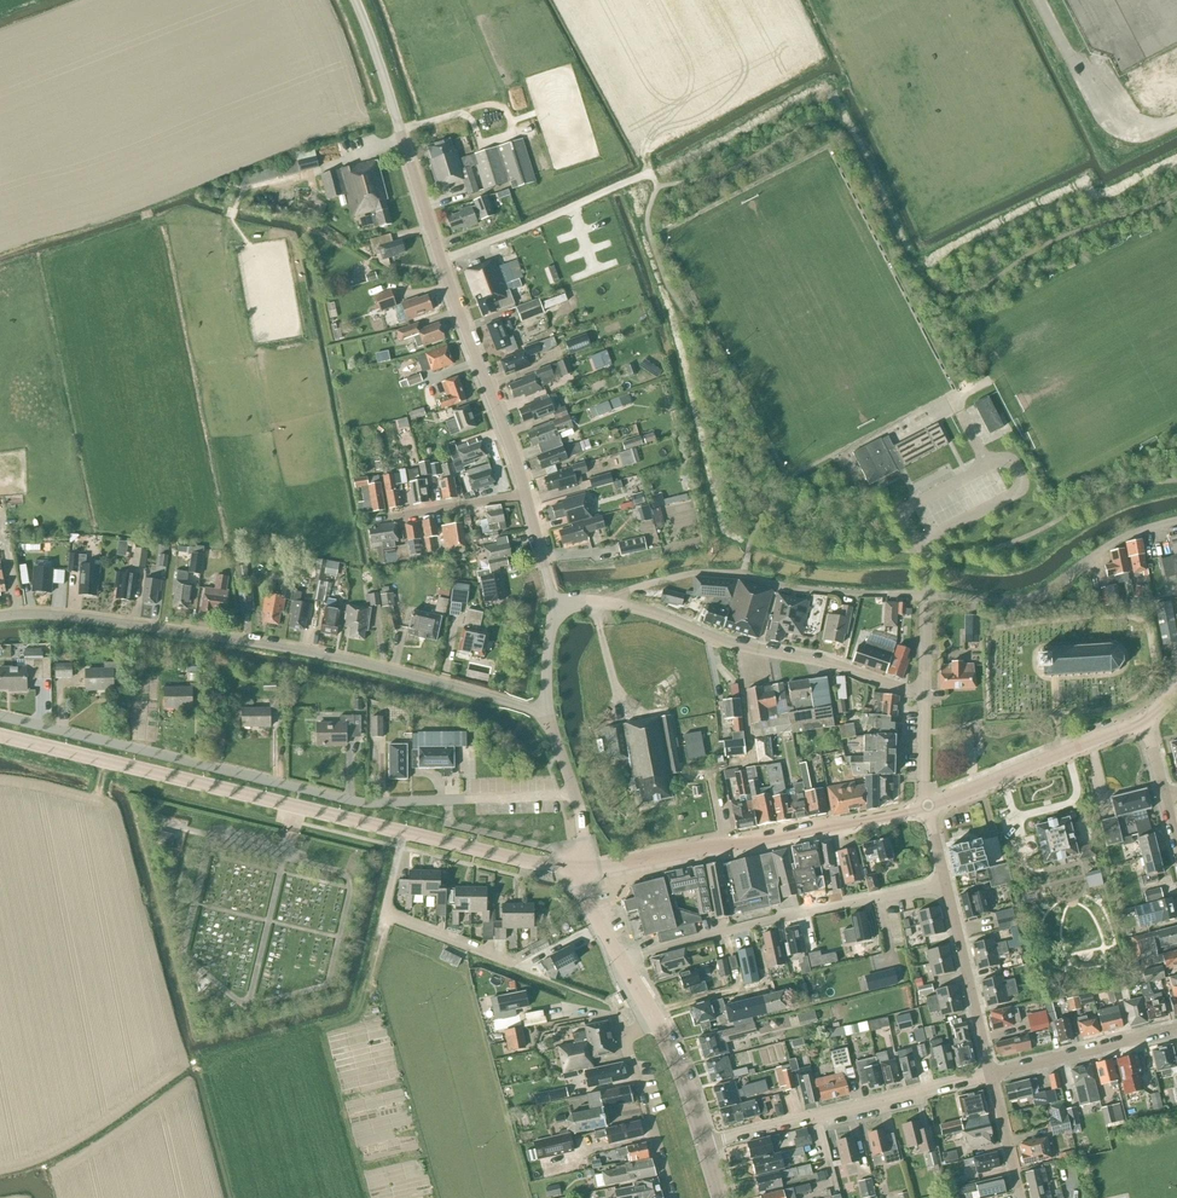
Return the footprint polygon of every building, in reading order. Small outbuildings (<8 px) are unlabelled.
[(431,167),(438,188),(462,180),(467,195),(478,192),(470,168),(476,166),(484,191),(510,182),(512,190),(535,183),(522,140),(458,160),(456,151),(453,152),(450,140),(427,147),(432,160),(429,160),(431,167)] [(298,162),(300,173),(320,168),(317,157),(298,162)] [(374,225),(379,223),(380,228),(392,225),(385,201),(388,200),(377,161),(320,175),(327,200),(346,195),(352,217),(370,213),(374,225)] [(511,195),(508,189),(501,192),(503,198),(511,195)] [(447,218),(452,231),(462,227),(462,230),(477,224),(476,222),(481,220),(481,221),(494,215),(487,197),(474,202),(475,206),(471,208),(470,207),(458,211),(459,213),(447,218)] [(405,252),(402,240),(393,243),(390,234),(369,240),(374,256),(380,254),(382,260),(396,256),(395,255),(405,252)] [(463,272),(473,298),(475,297),(483,318),(496,313),(496,311),(514,304),(509,291),(521,286),(518,279),(514,281),(508,264),(497,268),(494,260),(463,272)] [(367,282),(377,280),(375,272),(365,275),(367,282)] [(374,297),(380,312),(396,307),(391,291),(374,297)] [(567,301),(568,301),(565,294),(564,294),(543,303),(545,310),(567,301)] [(423,314),(432,310),(427,296),(418,300),(418,298),(401,304),(407,321),(423,315),(423,314)] [(516,308),(522,322),(544,314),(539,299),(516,308)] [(509,321),(508,321),(509,322),(502,325),(501,320),(486,326),(496,352),(505,348),(507,353),(518,349),(513,337),(508,338),(505,332),(512,329),(509,321)] [(400,343),(413,338),(417,349),(444,339),(439,324),(421,330),(418,323),(396,331),(400,343)] [(337,330),(336,324),(331,325),(334,341),(339,340),(337,330)] [(565,342),(570,355),(591,348),(586,334),(565,342)] [(516,372),(530,367),(526,358),(552,348),(549,339),(513,353),(513,356),(500,361),(505,374),(515,370),(516,372)] [(425,354),(432,372),(453,364),(447,347),(425,354)] [(587,357),(593,371),(610,364),(604,350),(587,357)] [(568,360),(558,363),(563,377),(573,373),(568,360)] [(626,367),(629,376),(637,373),(633,364),(626,367)] [(510,385),(514,398),(525,395),(526,397),(542,391),(539,382),(554,376),(550,366),(535,372),(535,373),(521,378),(522,381),(510,385)] [(406,379),(409,387),(422,382),(420,374),(406,379)] [(440,401),(443,409),(466,401),(458,377),(443,383),(448,398),(440,401)] [(619,397),(623,407),(632,403),(628,394),(619,397)] [(553,414),(556,420),(568,415),(565,407),(554,412),(548,396),(530,403),(531,405),(519,410),(524,423),(533,419),(534,421),(553,414)] [(612,411),(623,407),(619,397),(608,402),(612,411)] [(974,404),(974,405),(989,435),(1003,428),(988,397),(974,404)] [(599,417),(612,411),(608,402),(595,407),(598,416),(599,417)] [(455,419),(446,423),(449,432),(458,428),(460,433),(476,427),(468,406),(453,412),(455,419)] [(593,418),(598,416),(595,407),(590,409),(593,418)] [(409,413),(411,421),(426,416),(423,408),(409,413)] [(538,445),(542,455),(560,448),(562,447),(558,437),(559,437),(558,434),(573,428),(568,415),(556,420),(528,431),(529,434),(528,434),(533,447),(538,445)] [(405,417),(394,420),(397,438),(409,435),(405,417)] [(382,433),(386,428),(381,424),(377,429),(382,433)] [(903,467),(941,448),(948,444),(937,424),(893,447),(893,448),(903,467)] [(645,444),(656,440),(653,433),(643,437),(645,444)] [(622,444),(625,451),(643,445),(641,437),(622,444)] [(869,485),(897,471),(903,467),(893,448),(887,451),(881,438),(852,453),(869,485)] [(453,462),(452,462),(453,464),(456,473),(456,474),(464,471),(463,468),(475,463),(473,460),(486,456),(481,442),(468,447),(467,444),(455,448),(454,443),(447,445),(453,462)] [(560,448),(542,455),(537,457),(542,470),(567,460),(572,457),(581,453),(578,444),(566,448),(565,446),(562,447),(560,448)] [(631,460),(632,465),(639,463),(635,449),(628,451),(629,452),(622,454),(624,462),(631,460)] [(419,464),(421,477),(432,475),(429,462),(419,464)] [(544,478),(548,492),(558,489),(559,492),(577,487),(574,476),(587,473),(585,463),(571,466),(571,468),(557,472),(558,475),(544,478)] [(439,464),(432,465),(434,477),(441,475),(439,464)] [(455,473),(456,473),(453,464),(441,466),(444,479),(440,480),(443,500),(457,498),(453,478),(456,478),(455,473)] [(489,464),(467,471),(473,491),(493,485),(493,483),(495,482),(491,470),(489,464)] [(402,484),(407,483),(405,469),(399,470),(402,484)] [(408,471),(414,505),(427,502),(426,491),(428,491),(427,480),(420,482),(418,469),(408,471)] [(592,489),(613,483),(611,473),(589,479),(592,489)] [(384,476),(389,509),(401,507),(399,491),(402,490),(399,474),(384,476)] [(685,488),(691,486),(689,474),(682,476),(685,488)] [(354,479),(355,488),(361,487),(364,502),(357,503),(359,514),(385,510),(379,477),(366,479),(366,477),(354,479)] [(633,505),(645,501),(643,492),(630,496),(633,505)] [(552,506),(556,520),(566,517),(568,524),(588,518),(582,495),(562,501),(563,503),(552,506)] [(665,506),(688,500),(687,495),(663,500),(665,506)] [(644,514),(651,512),(649,504),(640,507),(641,511),(644,514)] [(480,520),(483,534),(506,529),(501,505),(485,507),(487,519),(480,520)] [(656,527),(662,526),(657,509),(652,511),(656,527)] [(589,540),(587,534),(606,529),(602,517),(572,525),(572,528),(559,531),(563,545),(573,542),(573,544),(589,540)] [(438,537),(435,519),(422,521),(427,553),(434,552),(432,538),(438,537)] [(408,542),(410,557),(411,557),(411,556),(421,554),(419,540),(420,539),(417,522),(405,524),(408,542)] [(395,523),(378,526),(378,528),(369,529),(372,549),(383,547),(383,544),(398,542),(395,523)] [(462,523),(441,526),(445,551),(466,548),(462,523)] [(474,539),(481,538),(480,530),(472,531),(474,539)] [(511,557),(508,544),(506,536),(496,538),(498,544),(484,546),(489,569),(508,565),(507,558),(511,557)] [(1163,558),(1166,569),(1174,568),(1176,582),(1176,536),(1169,537),(1173,556),(1171,556),(1171,557),(1163,558)] [(618,544),(621,556),(646,550),(644,538),(618,544)] [(1147,575),(1146,570),(1140,540),(1128,544),(1134,573),(1141,571),(1142,576),(1147,575)] [(408,560),(410,557),(408,542),(407,542),(408,544),(383,549),(385,563),(408,560)] [(196,546),(195,555),(203,556),(204,547),(196,546)] [(132,568),(146,570),(148,550),(135,549),(132,568)] [(1124,549),(1110,552),(1113,565),(1104,567),(1106,578),(1117,576),(1129,574),(1124,549)] [(167,563),(168,555),(160,554),(159,562),(167,563)] [(69,555),(68,573),(78,573),(79,562),(86,562),(87,556),(69,555)] [(190,574),(201,575),(203,556),(195,555),(192,555),(190,574)] [(315,580),(323,582),(326,561),(317,560),(315,571),(317,571),(315,580)] [(35,568),(33,592),(51,593),(52,585),(52,583),(53,571),(53,569),(53,562),(36,561),(35,568)] [(340,564),(328,562),(326,574),(332,575),(338,576),(340,564)] [(81,565),(79,591),(83,592),(82,595),(94,596),(95,585),(100,586),(101,567),(81,565)] [(238,579),(249,577),(247,565),(236,567),(238,579)] [(176,570),(174,581),(172,593),(175,593),(173,607),(187,609),(188,603),(190,603),(193,584),(187,583),(188,575),(188,574),(187,573),(187,572),(186,572),(176,570)] [(491,600),(491,602),(505,599),(501,574),(491,576),(490,570),(476,572),(478,584),(481,583),(484,601),(491,600)] [(116,599),(130,601),(131,596),(134,597),(137,576),(116,573),(114,587),(118,588),(116,599)] [(228,577),(217,576),(215,589),(205,588),(202,611),(212,613),(213,610),(226,612),(228,598),(227,598),(228,591),(225,591),(228,577)] [(265,613),(263,622),(278,625),(280,612),(282,613),(285,598),(290,598),(294,578),(284,576),(280,597),(266,594),(263,612),(265,613)] [(708,606),(703,622),(758,639),(773,591),(737,581),(695,577),(693,597),(714,598),(711,607),(708,606)] [(142,602),(156,604),(158,591),(160,591),(162,581),(145,578),(142,602)] [(312,600),(320,602),(324,582),(316,581),(312,600)] [(327,598),(329,599),(331,584),(324,583),(321,601),(326,602),(327,598)] [(461,603),(467,604),(469,587),(452,585),(450,602),(451,602),(461,603)] [(1105,606),(1120,603),(1116,585),(1101,589),(1105,606)] [(449,598),(451,588),(440,586),(438,595),(449,598)] [(1144,588),(1136,587),(1134,597),(1142,599),(1144,588)] [(241,611),(253,610),(251,589),(239,591),(241,611)] [(682,606),(684,595),(663,590),(660,600),(682,606)] [(309,620),(312,605),(300,603),(302,592),(293,591),(289,614),(292,614),(290,627),(304,630),(306,619),(309,620)] [(381,606),(379,594),(369,595),(371,607),(381,606)] [(395,606),(393,594),(381,596),(383,609),(395,606)] [(785,633),(801,636),(808,601),(777,595),(773,616),(770,616),(765,639),(780,642),(781,637),(784,638),(785,633)] [(407,635),(436,642),(441,618),(444,618),(448,600),(438,598),(434,615),(413,611),(407,635)] [(325,608),(335,610),(337,600),(329,599),(327,599),(326,602),(325,608)] [(897,615),(898,603),(885,602),(884,626),(896,627),(897,615)] [(1155,605),(1163,645),(1176,643),(1176,636),(1170,602),(1155,605)] [(349,638),(364,640),(365,631),(368,631),(371,609),(347,606),(344,627),(345,627),(345,628),(351,628),(349,638)] [(828,615),(823,640),(842,644),(844,635),(846,635),(851,608),(844,607),(841,618),(828,615)] [(325,608),(321,633),(336,636),(341,611),(335,610),(325,608)] [(463,629),(458,651),(484,657),(489,635),(478,632),(483,613),(468,610),(463,629)] [(399,630),(395,615),(387,616),(391,632),(399,630)] [(983,636),(983,616),(965,616),(965,635),(983,636)] [(886,674),(894,650),(867,641),(865,647),(859,645),(853,662),(886,674)] [(1042,670),(1043,677),(1049,677),(1049,678),(1109,675),(1111,674),(1119,671),(1124,663),(1124,662),(1123,654),(1118,646),(1109,644),(1041,648),(1042,656),(1036,657),(1037,670),(1042,670)] [(888,674),(902,679),(909,661),(906,660),(909,651),(897,647),(888,674)] [(51,659),(43,659),(43,661),(26,661),(18,661),(18,668),(0,669),(0,690),(15,689),(15,691),(27,691),(27,685),(35,680),(51,679),(51,659)] [(963,665),(963,662),(952,663),(952,665),(940,666),(941,690),(975,688),(974,665),(963,665)] [(86,670),(87,690),(112,690),(112,681),(122,681),(121,663),(104,663),(104,670),(86,670)] [(72,676),(72,664),(55,664),(55,676),(72,676)] [(187,672),(200,672),(200,664),(187,664),(187,672)] [(792,734),(834,727),(831,707),(827,678),(788,684),(791,703),(791,702),(792,707),(787,708),(788,714),(788,715),(791,731),(792,734)] [(135,681),(129,739),(156,742),(160,702),(149,701),(150,691),(146,690),(147,682),(135,681)] [(276,683),(264,683),(264,691),(276,691),(276,683)] [(200,700),(200,684),(191,684),(191,688),(165,689),(165,709),(191,709),(191,700),(200,700)] [(786,700),(783,685),(773,686),(776,702),(786,700)] [(777,717),(778,716),(776,702),(773,686),(762,688),(761,687),(747,690),(753,724),(777,720),(777,717)] [(877,701),(875,716),(894,718),(897,718),(899,697),(874,693),(873,701),(877,701)] [(242,708),(243,727),(270,727),(270,713),(279,713),(279,699),(270,699),(270,708),(242,708)] [(354,710),(362,710),(362,700),(354,700),(354,710)] [(735,740),(744,740),(743,732),(740,700),(723,701),(725,719),(733,718),(735,740)] [(836,701),(838,714),(846,713),(844,700),(836,701)] [(778,716),(777,717),(777,720),(753,724),(756,738),(791,731),(788,715),(788,714),(778,716)] [(340,723),(317,723),(317,745),(346,745),(345,731),(361,730),(361,715),(340,716),(340,723)] [(894,736),(894,718),(875,716),(871,716),(862,715),(861,725),(876,725),(875,736),(894,736)] [(636,791),(639,791),(642,804),(671,798),(667,776),(680,773),(670,716),(594,730),(600,764),(628,758),(631,778),(629,779),(630,784),(634,783),(636,791)] [(371,717),(372,738),(383,738),(383,717),(371,717)] [(853,724),(839,726),(841,740),(855,737),(853,724)] [(973,729),(961,730),(962,745),(974,745),(973,729)] [(412,769),(442,769),(442,774),(452,774),(452,769),(454,769),(454,747),(466,747),(466,733),(454,733),(418,733),(418,750),(412,750),(412,769)] [(705,758),(700,733),(683,736),(687,761),(705,758)] [(863,775),(894,775),(895,736),(894,736),(875,736),(864,736),(864,758),(850,758),(853,775),(863,775)] [(754,739),(757,763),(773,761),(770,737),(754,739)] [(746,755),(745,750),(744,740),(735,740),(723,741),(724,749),(724,753),(725,758),(746,755)] [(715,754),(724,753),(724,749),(723,741),(718,742),(718,748),(715,754)] [(389,745),(389,780),(408,780),(407,745),(389,745)] [(777,823),(791,820),(780,763),(766,766),(777,823)] [(746,768),(757,826),(776,823),(770,788),(759,790),(755,767),(746,768)] [(735,773),(739,797),(750,795),(746,771),(735,773)] [(802,775),(810,816),(827,813),(823,789),(811,791),(808,774),(802,775)] [(892,775),(877,776),(877,801),(892,801),(892,775)] [(877,776),(865,776),(866,785),(866,809),(866,811),(878,809),(877,801),(877,776)] [(840,785),(826,788),(831,814),(831,815),(831,817),(840,815),(849,813),(849,810),(857,809),(859,808),(860,811),(866,809),(866,785),(856,787),(855,782),(848,784),(840,785)] [(787,796),(791,820),(809,816),(803,783),(793,785),(794,789),(785,791),(787,796)] [(1137,832),(1150,829),(1145,811),(1151,809),(1146,789),(1110,798),(1115,818),(1116,818),(1133,814),(1137,832)] [(757,826),(752,801),(732,805),(736,830),(757,826)] [(1069,818),(1035,827),(1044,864),(1077,856),(1078,861),(1095,857),(1092,846),(1076,850),(1069,818)] [(1116,818),(1115,818),(1100,822),(1106,847),(1122,843),(1121,839),(1116,818)] [(1137,839),(1142,858),(1158,854),(1153,834),(1151,835),(1150,829),(1137,832),(1139,838),(1137,839)] [(159,842),(172,845),(174,836),(162,833),(159,842)] [(1131,836),(1121,839),(1122,843),(1123,846),(1133,843),(1131,836)] [(887,839),(874,842),(862,845),(867,863),(878,860),(879,863),(892,860),(887,839)] [(831,840),(818,843),(822,871),(830,870),(833,891),(841,890),(838,868),(836,868),(831,840)] [(976,885),(990,882),(991,888),(1012,883),(1007,864),(989,868),(983,844),(980,845),(980,842),(946,850),(953,878),(972,873),(976,885)] [(822,871),(818,843),(792,848),(793,852),(788,853),(798,895),(824,889),(821,871),(822,871)] [(854,848),(837,852),(845,884),(862,880),(854,848)] [(786,850),(772,853),(778,878),(780,878),(782,887),(780,887),(783,900),(798,896),(786,850)] [(771,854),(759,856),(769,906),(780,903),(776,886),(778,881),(771,854)] [(1158,882),(1157,875),(1163,873),(1158,854),(1142,858),(1146,876),(1141,877),(1143,886),(1158,882)] [(706,866),(715,913),(716,919),(732,917),(731,913),(741,911),(741,914),(770,907),(769,906),(759,856),(730,863),(730,865),(723,867),(722,862),(706,866)] [(700,916),(715,913),(706,866),(692,868),(690,868),(695,890),(700,916)] [(664,880),(667,895),(669,897),(670,895),(695,890),(690,868),(665,874),(666,880),(664,880)] [(412,896),(424,896),(425,872),(409,871),(409,881),(400,881),(399,895),(406,895),(405,909),(412,909),(412,896)] [(436,916),(446,916),(447,885),(440,884),(440,872),(425,872),(424,896),(436,896),(436,916)] [(880,890),(876,874),(865,877),(869,893),(880,890)] [(702,922),(701,917),(677,910),(672,912),(668,897),(669,897),(667,895),(664,880),(663,878),(631,887),(634,899),(623,902),(633,940),(658,933),(660,944),(697,934),(694,924),(702,922)] [(1092,880),(1098,901),(1106,898),(1100,878),(1092,880)] [(459,913),(470,913),(471,888),(455,888),(455,889),(448,889),(448,905),(455,905),(455,912),(452,912),(452,926),(458,926),(459,913)] [(487,889),(471,888),(470,913),(483,913),(482,924),(489,924),(489,913),(486,913),(487,889)] [(968,919),(969,922),(977,920),(976,917),(978,917),(977,915),(988,913),(985,898),(988,897),(989,903),(1006,898),(1004,889),(987,893),(986,890),(983,891),(972,894),(972,893),(960,896),(966,920),(968,919)] [(1162,899),(1160,889),(1144,893),(1146,903),(1162,899)] [(1135,908),(1140,928),(1176,919),(1171,898),(1135,908)] [(506,929),(517,929),(518,905),(502,905),(502,922),(494,922),(494,939),(506,939),(506,929)] [(530,929),(530,941),(536,941),(536,928),(539,928),(543,915),(534,913),(534,905),(518,905),(517,929),(530,929)] [(917,912),(921,925),(941,920),(938,907),(917,912)] [(854,929),(851,929),(854,943),(873,939),(869,922),(867,923),(865,913),(852,915),(854,929)] [(997,921),(999,931),(1017,927),(1015,917),(997,921)] [(944,933),(941,920),(921,925),(924,938),(944,933)] [(785,944),(788,956),(794,955),(794,952),(806,950),(803,937),(800,938),(798,927),(785,929),(788,944),(785,944)] [(1136,960),(1154,956),(1154,957),(1157,956),(1154,942),(1158,941),(1160,948),(1176,943),(1176,927),(1131,939),(1136,960)] [(763,934),(766,948),(763,949),(767,968),(776,966),(776,967),(785,965),(781,942),(778,942),(776,931),(763,934)] [(528,948),(532,957),(550,947),(546,938),(528,948)] [(972,944),(975,957),(1007,949),(1006,941),(994,944),(993,939),(972,944)] [(1008,949),(1021,946),(1019,939),(1007,942),(1008,949)] [(855,954),(862,953),(861,945),(853,946),(855,954)] [(752,946),(737,949),(744,983),(759,980),(752,946)] [(947,946),(927,951),(930,964),(951,959),(947,946)] [(551,958),(541,963),(547,973),(556,968),(558,971),(561,970),(562,973),(575,966),(573,963),(576,962),(569,948),(550,957),(551,958)] [(687,959),(684,949),(650,959),(656,980),(675,975),(674,970),(699,963),(697,956),(687,959)] [(1009,957),(1007,949),(975,957),(978,970),(999,965),(998,960),(1009,957)] [(439,959),(457,968),(462,959),(444,950),(439,959)] [(836,952),(821,955),(820,951),(808,953),(811,968),(838,962),(836,952)] [(1157,956),(1154,957),(1155,964),(1163,962),(1165,970),(1176,967),(1176,951),(1157,956)] [(717,961),(721,977),(730,975),(726,959),(717,961)] [(954,972),(951,959),(930,964),(933,977),(954,972)] [(679,974),(684,990),(701,984),(699,977),(711,973),(708,966),(696,970),(696,969),(679,974)] [(1142,971),(1145,983),(1148,982),(1164,979),(1161,967),(1142,971)] [(897,983),(893,971),(875,975),(878,988),(897,983)] [(981,981),(984,994),(1016,987),(1014,979),(1003,981),(1002,976),(981,981)] [(1142,992),(1150,990),(1148,982),(1145,983),(1140,985),(1142,992)] [(917,988),(919,996),(933,993),(931,985),(917,988)] [(936,990),(937,995),(926,998),(928,1006),(960,998),(957,985),(936,990)] [(1120,988),(1122,1000),(1129,998),(1127,986),(1120,988)] [(1018,994),(1016,987),(984,994),(987,1007),(1008,1003),(1007,997),(1018,994)] [(1118,989),(1107,992),(1110,1003),(1121,1000),(1118,989)] [(763,1015),(788,1009),(783,991),(758,998),(763,1015)] [(525,992),(498,997),(504,1027),(520,1024),(518,1015),(516,1016),(515,1010),(528,1007),(525,992)] [(537,1000),(558,1008),(561,1000),(540,992),(537,1000)] [(1145,1003),(1149,1020),(1167,1016),(1163,999),(1162,999),(1160,993),(1145,997),(1146,1003),(1145,1003)] [(1081,1005),(1093,1002),(1091,994),(1079,997),(1081,1005)] [(1067,1000),(1070,1012),(1081,1009),(1078,997),(1067,1000)] [(758,998),(725,1006),(726,1011),(730,1023),(763,1015),(758,998)] [(963,1011),(960,998),(928,1006),(929,1013),(941,1011),(942,1016),(963,1011)] [(714,1015),(726,1011),(725,1006),(723,999),(710,1003),(710,1001),(690,1007),(696,1025),(701,1024),(702,1030),(710,1027),(709,1021),(715,1019),(714,1015)] [(1125,1003),(1130,1026),(1146,1022),(1140,999),(1125,1003)] [(1051,1031),(1056,1030),(1059,1043),(1073,1039),(1068,1019),(1057,1022),(1052,1002),(1045,1004),(1047,1014),(1051,1031)] [(992,1019),(990,1019),(992,1031),(1014,1026),(1013,1024),(1021,1022),(1017,1006),(1009,1008),(990,1012),(992,1019)] [(1119,1013),(1118,1006),(1097,1011),(1103,1032),(1123,1027),(1119,1013)] [(817,1022),(814,1011),(809,1013),(811,1023),(817,1022)] [(1028,1017),(1032,1033),(1049,1029),(1046,1013),(1028,1017)] [(895,1017),(898,1031),(913,1027),(910,1014),(895,1017)] [(1100,1033),(1096,1018),(1087,1020),(1086,1016),(1077,1018),(1078,1022),(1077,1022),(1081,1038),(1100,1033)] [(870,1032),(881,1029),(879,1019),(868,1021),(870,1032)] [(956,1038),(953,1039),(954,1046),(952,1046),(957,1068),(973,1064),(974,1060),(966,1023),(962,1024),(960,1019),(950,1021),(951,1026),(953,1026),(956,1038)] [(614,1054),(611,1042),(614,1041),(612,1031),(609,1031),(607,1022),(585,1026),(586,1032),(572,1034),(574,1043),(558,1046),(564,1073),(594,1067),(592,1058),(614,1054)] [(744,1036),(757,1033),(754,1023),(699,1037),(704,1060),(729,1053),(727,1043),(745,1038),(744,1036)] [(846,1036),(860,1033),(857,1024),(844,1027),(846,1036)] [(508,1052),(526,1048),(522,1027),(504,1031),(508,1052)] [(923,1028),(926,1039),(933,1038),(932,1036),(930,1027),(923,1028)] [(489,1038),(502,1036),(500,1028),(487,1030),(489,1038)] [(1035,1033),(1038,1045),(1051,1043),(1048,1031),(1035,1033)] [(1027,1036),(995,1044),(998,1055),(1002,1054),(1002,1057),(1016,1053),(1030,1050),(1029,1045),(1027,1036)] [(939,1072),(954,1068),(950,1055),(952,1055),(949,1044),(943,1046),(941,1039),(931,1041),(932,1048),(929,1049),(932,1059),(928,1060),(931,1070),(938,1068),(939,1072)] [(927,1057),(924,1045),(916,1047),(919,1059),(927,1057)] [(1157,1071),(1161,1070),(1162,1077),(1172,1075),(1170,1068),(1176,1067),(1171,1046),(1152,1051),(1157,1071)] [(819,1087),(822,1100),(848,1094),(845,1081),(848,1080),(845,1068),(851,1066),(847,1048),(829,1053),(835,1075),(814,1080),(816,1088),(819,1087)] [(897,1052),(904,1080),(918,1077),(911,1049),(897,1052)] [(1137,1055),(1117,1060),(1126,1096),(1144,1091),(1139,1074),(1141,1074),(1140,1068),(1137,1055)] [(706,1062),(712,1083),(733,1077),(732,1072),(728,1056),(706,1062)] [(869,1089),(883,1086),(876,1057),(855,1062),(861,1086),(862,1086),(868,1084),(869,1089)] [(789,1061),(790,1065),(792,1072),(799,1071),(796,1059),(789,1061)] [(880,1063),(886,1085),(900,1082),(895,1060),(880,1063)] [(1109,1083),(1110,1087),(1117,1085),(1111,1060),(1096,1064),(1101,1085),(1109,1083)] [(584,1072),(588,1087),(627,1079),(623,1063),(584,1072)] [(785,1091),(795,1089),(791,1072),(792,1072),(790,1065),(775,1069),(780,1088),(784,1087),(785,1091)] [(1090,1065),(1071,1070),(1080,1106),(1100,1101),(1090,1065)] [(738,1079),(737,1077),(748,1075),(747,1071),(746,1068),(732,1072),(733,1077),(734,1080),(738,1079)] [(797,1074),(804,1105),(818,1101),(810,1069),(803,1071),(804,1073),(797,1074)] [(1049,1076),(1052,1091),(1061,1088),(1058,1073),(1049,1076)] [(1047,1096),(1046,1091),(1038,1093),(1037,1089),(1038,1089),(1036,1079),(1005,1086),(1009,1102),(1019,1099),(1019,1101),(1032,1097),(1035,1107),(1047,1104),(1046,1097),(1047,1096)] [(737,1091),(734,1082),(713,1088),(719,1109),(740,1103),(739,1098),(744,1097),(745,1097),(767,1091),(764,1081),(742,1087),(743,1091),(741,1092),(741,1090),(737,1091)] [(603,1109),(633,1102),(630,1087),(587,1095),(589,1104),(580,1106),(581,1113),(603,1109)] [(548,1093),(550,1102),(568,1098),(566,1089),(548,1093)] [(958,1098),(964,1120),(940,1126),(943,1135),(990,1124),(982,1092),(958,1098)] [(1162,1109),(1159,1093),(1150,1095),(1153,1111),(1162,1109)] [(755,1100),(720,1110),(724,1125),(736,1122),(738,1123),(742,1122),(744,1119),(768,1113),(764,1099),(755,1101),(755,1100)] [(1055,1119),(1049,1121),(1053,1136),(1070,1132),(1064,1104),(1052,1107),(1055,1119)] [(1101,1109),(1105,1125),(1123,1121),(1120,1104),(1101,1109)] [(1080,1125),(1076,1108),(1066,1111),(1070,1127),(1080,1125)] [(603,1109),(581,1113),(572,1115),(571,1113),(570,1114),(566,1121),(566,1122),(567,1129),(568,1130),(574,1134),(575,1135),(575,1134),(606,1127),(603,1109)] [(782,1109),(775,1110),(777,1117),(784,1115),(782,1109)] [(934,1127),(939,1126),(936,1110),(931,1111),(934,1127)] [(556,1124),(566,1122),(564,1115),(555,1117),(556,1124)] [(609,1144),(643,1136),(640,1121),(594,1132),(596,1140),(608,1137),(609,1144)] [(908,1148),(917,1146),(919,1154),(935,1150),(929,1128),(921,1130),(919,1122),(903,1125),(908,1148)] [(961,1142),(964,1141),(966,1152),(994,1145),(992,1137),(990,1125),(953,1134),(955,1141),(960,1140),(961,1142)] [(882,1153),(885,1165),(900,1161),(896,1145),(888,1147),(884,1130),(868,1134),(873,1155),(882,1153)] [(533,1142),(538,1161),(574,1152),(570,1133),(533,1142)] [(779,1135),(747,1143),(751,1158),(773,1153),(771,1144),(780,1142),(779,1135)] [(796,1149),(802,1148),(812,1145),(810,1136),(793,1140),(796,1149)] [(1022,1155),(1021,1155),(1024,1165),(1051,1159),(1046,1137),(1019,1144),(1022,1155)] [(837,1142),(843,1165),(859,1162),(853,1138),(837,1142)] [(627,1148),(617,1150),(619,1158),(629,1156),(630,1162),(649,1158),(645,1144),(627,1148)] [(802,1148),(796,1149),(752,1160),(756,1176),(785,1169),(783,1160),(804,1155),(802,1148)] [(943,1154),(945,1163),(958,1160),(956,1151),(943,1154)] [(1067,1160),(1076,1158),(1074,1151),(1065,1153),(1067,1160)] [(926,1155),(929,1167),(938,1165),(935,1152),(926,1155)] [(970,1167),(975,1167),(977,1174),(990,1171),(990,1169),(1000,1167),(996,1153),(973,1158),(963,1161),(965,1168),(970,1167)] [(1059,1162),(1067,1160),(1065,1153),(1060,1154),(1057,1156),(1059,1162)] [(593,1169),(601,1167),(600,1160),(591,1161),(593,1169)] [(656,1176),(651,1160),(616,1167),(616,1170),(603,1173),(605,1186),(629,1181),(656,1176)] [(756,1178),(759,1192),(782,1187),(780,1179),(785,1178),(785,1179),(798,1176),(798,1178),(813,1174),(810,1165),(756,1178)] [(1026,1172),(1029,1187),(1047,1183),(1044,1168),(1026,1172)] [(587,1178),(595,1177),(594,1170),(586,1171),(587,1178)] [(615,1191),(616,1197),(662,1197),(657,1178),(634,1183),(634,1186),(615,1191)] [(977,1192),(979,1197),(988,1197),(1006,1194),(1002,1178),(958,1188),(960,1196),(977,1192)] [(863,1197),(868,1197),(875,1196),(871,1179),(858,1182),(863,1197)] [(954,1179),(945,1181),(946,1188),(956,1186),(954,1179)] [(1047,1183),(1029,1187),(1032,1197),(1044,1197),(1051,1196),(1047,1183)] [(761,1196),(761,1197),(795,1197),(794,1195),(800,1194),(811,1192),(809,1184),(761,1196)] [(546,1188),(548,1197),(561,1195),(559,1185),(546,1188)]
